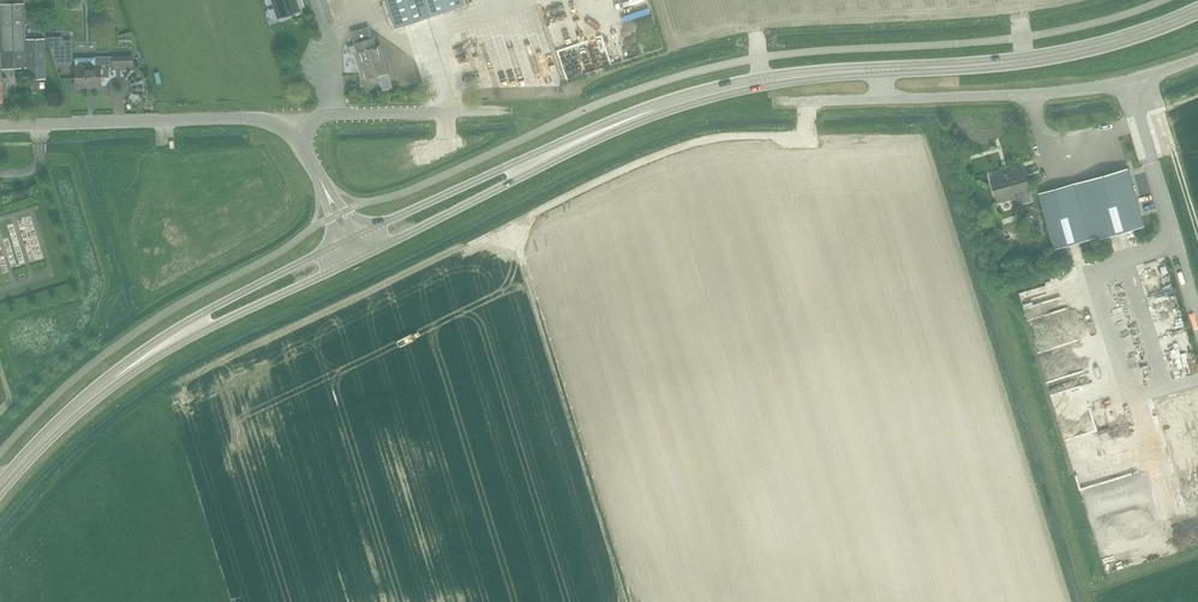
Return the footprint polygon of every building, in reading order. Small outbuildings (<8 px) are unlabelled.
[(278,17),(300,10),(297,0),(273,0),(278,17)] [(395,28),(465,5),(463,0),(386,0),(395,28)] [(3,103),(3,93),(8,93),(7,77),(2,77),(2,68),(16,68),(27,68),(25,3),(0,3),(0,103),(3,103)] [(355,30),(353,31),(356,43),(357,44),(359,51),(364,68),(365,67),(369,77),(388,71),(381,45),(377,47),(374,38),(370,25),(370,26),(369,26),(355,30)] [(57,64),(73,64),(72,39),(63,39),(63,36),(48,36),(57,64)] [(45,38),(26,39),(28,68),(28,79),(47,78),(46,67),(45,38)] [(108,75),(108,64),(113,64),(113,65),(133,65),(133,56),(113,56),(95,56),(95,57),(76,57),(76,67),(75,67),(76,87),(102,86),(101,76),(108,75)] [(388,74),(378,77),(383,91),(392,88),(388,74)] [(992,175),(999,202),(1018,197),(1016,191),(1031,187),(1026,166),(992,175)] [(1095,177),(1081,181),(1098,239),(1112,235),(1145,226),(1128,168),(1095,177)] [(1075,182),(1040,192),(1056,249),(1091,239),(1075,182)]
